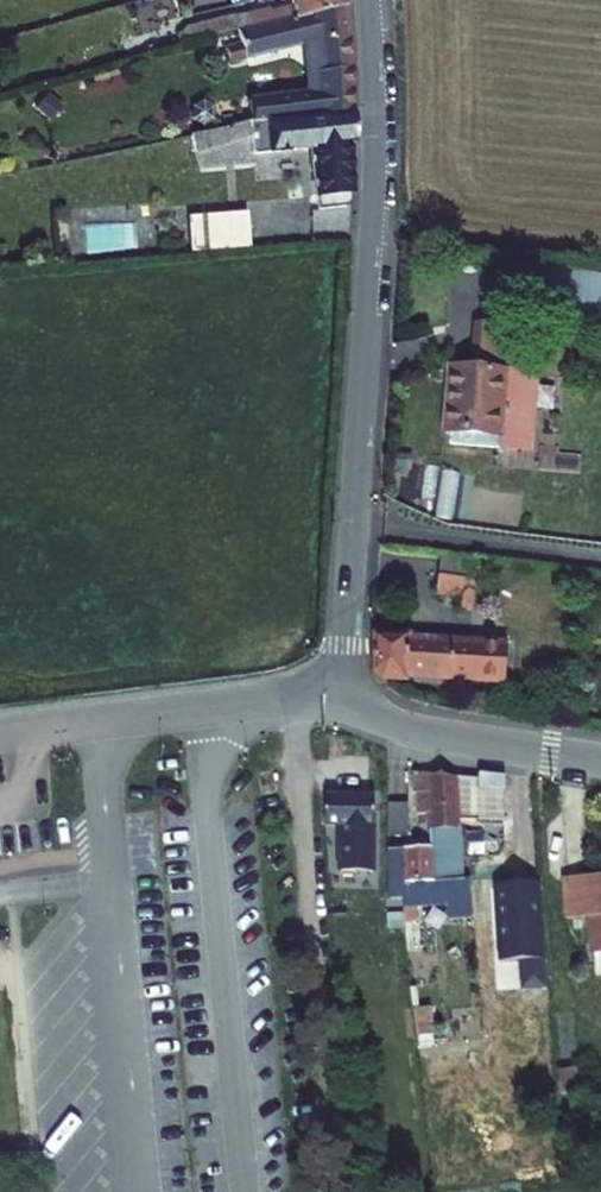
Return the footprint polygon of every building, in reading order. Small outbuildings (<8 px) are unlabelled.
[(214,9),(237,2),(237,0),(211,0),(214,9)] [(312,13),(357,3),(357,0),(310,0),(309,0),(312,13)] [(322,47),(329,115),(365,108),(357,3),(312,13),(271,23),(258,27),(248,29),(252,42),(241,45),(246,66),(322,47)] [(266,6),(254,10),(258,27),(271,23),(266,6)] [(179,46),(248,29),(258,27),(254,10),(175,30),(179,46)] [(235,90),(243,120),(244,126),(271,119),(262,84),(235,90)] [(243,120),(221,126),(225,144),(268,136),(273,159),(314,151),(327,211),(354,209),(359,207),(361,202),(362,190),(362,166),(363,166),(358,140),(365,138),(365,108),(329,115),(274,127),(271,119),(244,126),(243,120)] [(250,250),(247,216),(187,222),(190,255),(250,250)] [(535,312),(539,274),(502,270),(496,319),(479,317),(474,369),(512,373),(517,325),(533,326),(535,312)] [(535,312),(600,319),(600,281),(539,274),(535,312)] [(452,366),(444,431),(525,441),(533,376),(512,373),(474,369),(452,366)] [(473,582),(471,609),(488,611),(491,585),(485,584),(489,551),(454,547),(451,580),(473,582)] [(389,664),(395,676),(418,678),(419,672),(516,680),(518,647),(420,638),(420,629),(387,628),(389,664)] [(443,814),(443,831),(474,829),(474,835),(497,832),(497,839),(524,836),(517,776),(422,775),(423,794),(430,793),(431,815),(443,814)] [(349,848),(350,879),(382,878),(384,798),(337,799),(340,847),(349,848)] [(415,901),(416,910),(478,904),(474,835),(474,829),(443,831),(443,849),(398,853),(399,900),(415,901)] [(497,882),(501,963),(524,962),(546,961),(543,880),(497,882)] [(600,941),(600,884),(576,885),(578,922),(599,920),(600,941)] [(547,987),(546,961),(524,962),(525,988),(547,987)]
